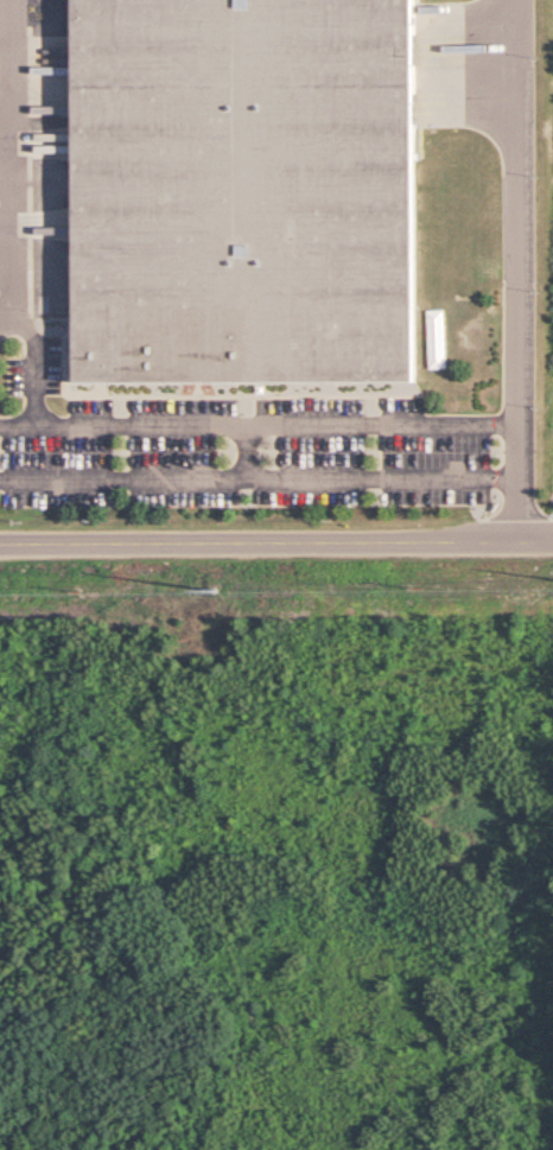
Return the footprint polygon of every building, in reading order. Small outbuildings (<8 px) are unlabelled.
[(76,370),(73,0),(414,0),(418,367),(76,370)]
